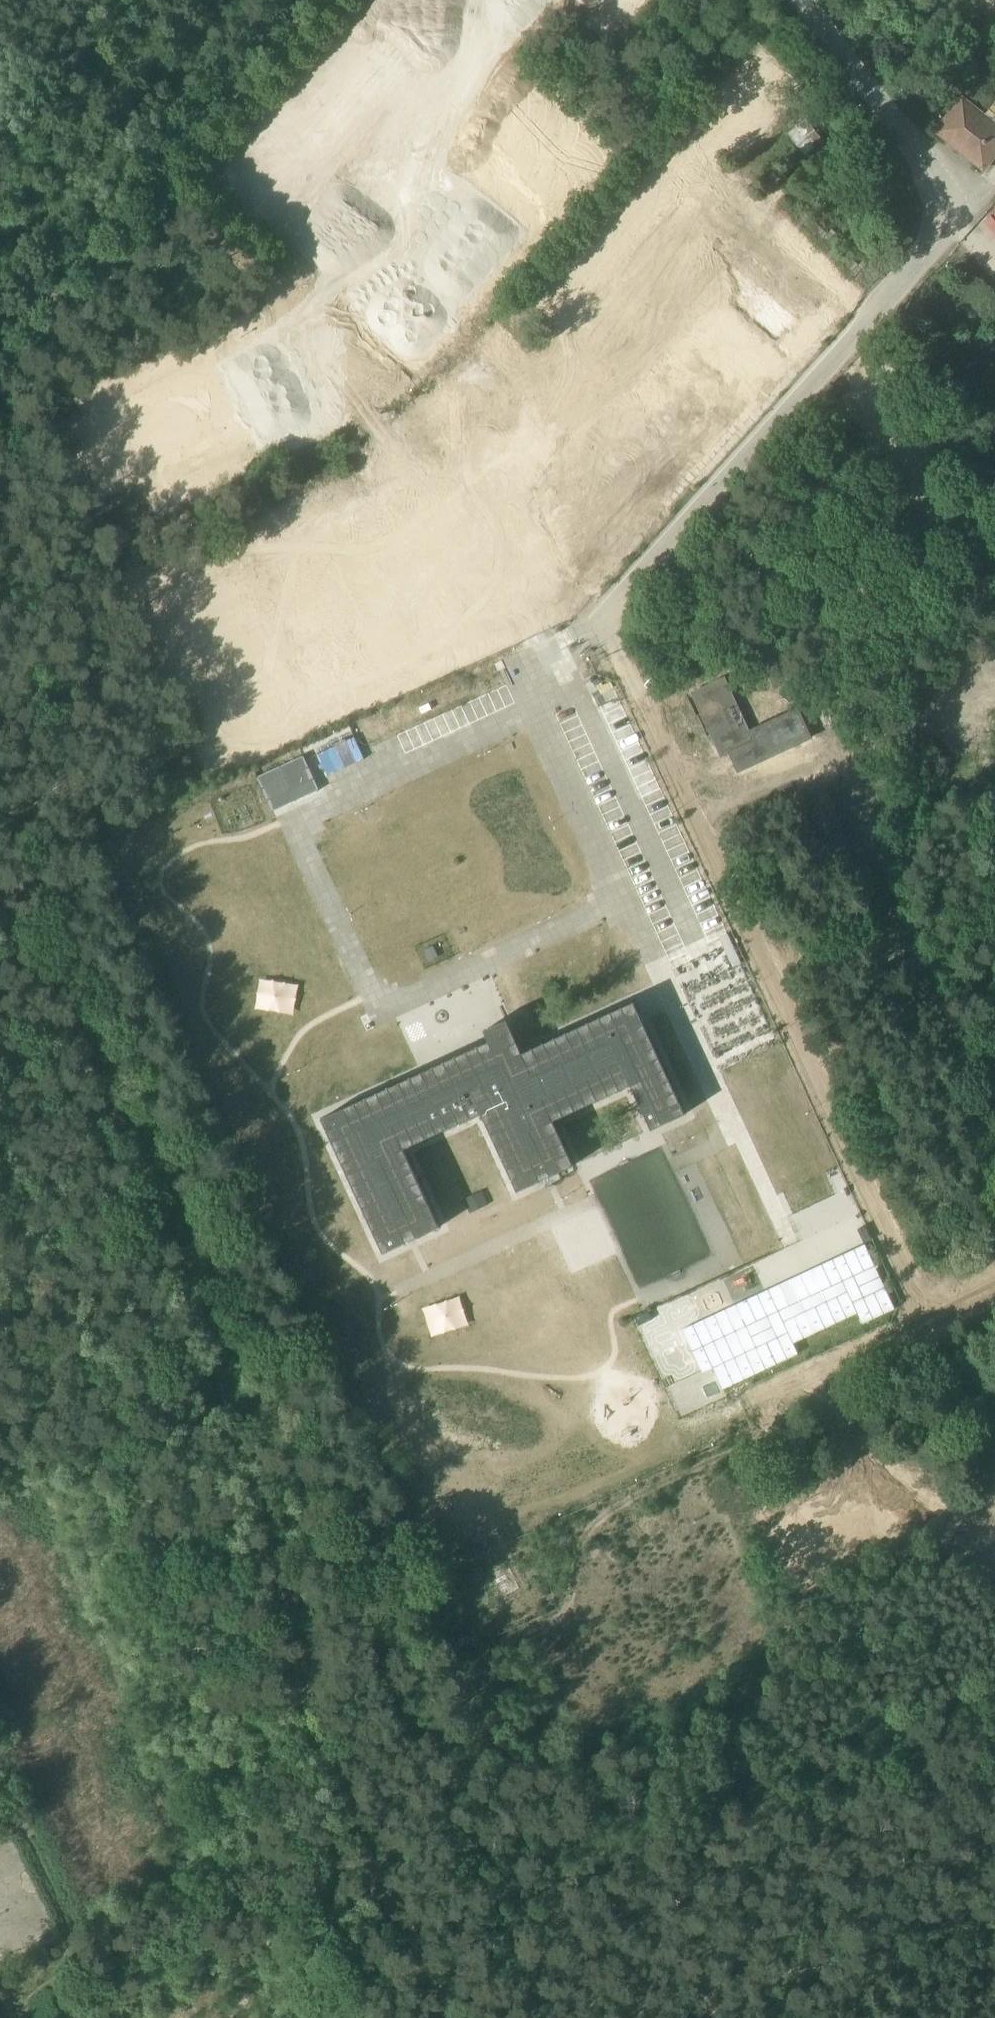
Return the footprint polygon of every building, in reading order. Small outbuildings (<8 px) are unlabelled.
[(937,135),(945,142),(951,135),(989,167),(990,166),(994,160),(994,124),(989,119),(962,97),(962,98),(933,132),(935,133),(937,135)] [(439,957),(434,945),(425,949),(430,961),(439,957)] [(482,1111),(519,1191),(575,1166),(554,1120),(634,1084),(654,1129),(688,1113),(637,1002),(523,1054),(507,1020),(484,1031),(489,1042),(322,1118),(383,1253),(440,1227),(404,1147),(480,1112),(482,1111)] [(765,1368),(766,1369),(798,1354),(794,1344),(855,1315),(858,1314),(862,1324),(863,1324),(895,1309),(865,1244),(863,1245),(736,1304),(765,1368)]
